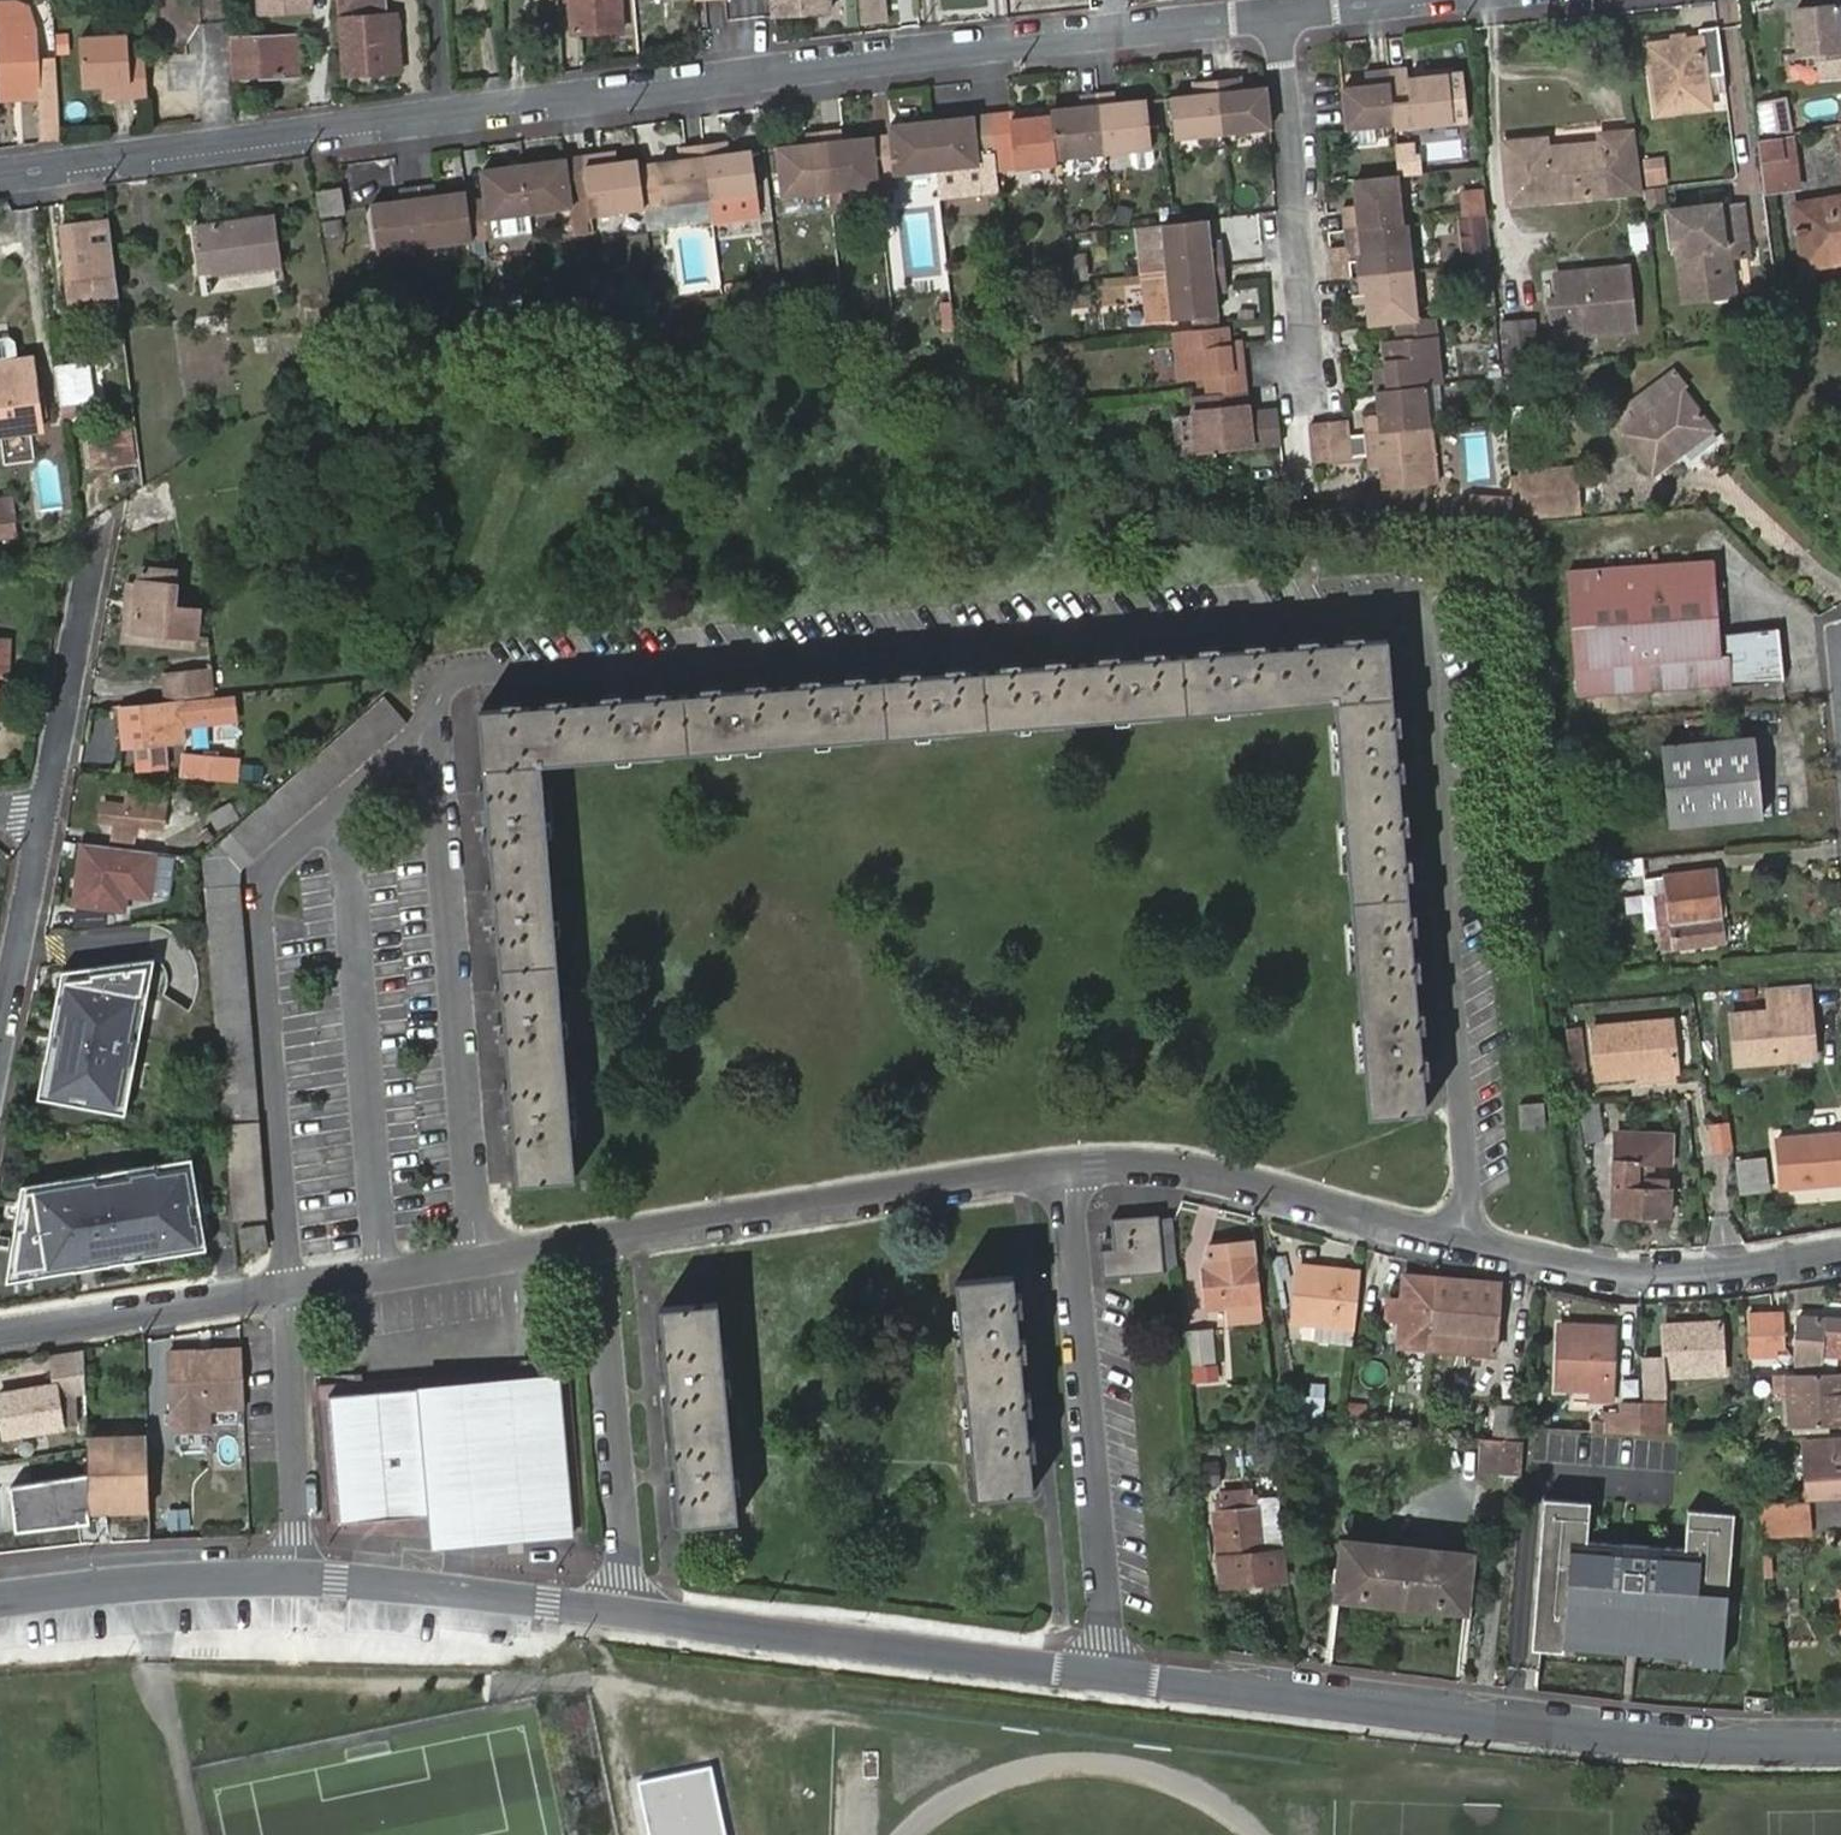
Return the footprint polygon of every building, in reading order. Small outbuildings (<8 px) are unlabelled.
[(256,16),(313,12),(313,0),(255,0),(256,16)] [(339,17),(341,17),(345,74),(400,70),(396,13),(385,14),(384,0),(338,0),(339,17)] [(570,35),(625,31),(623,0),(567,0),(570,35)] [(839,14),(837,0),(775,0),(777,20),(839,14)] [(861,21),(886,18),(884,0),(860,0),(861,21)] [(2,97),(38,96),(42,140),(58,140),(56,101),(57,101),(55,60),(37,62),(35,23),(30,23),(29,4),(0,6),(0,65),(2,97)] [(1799,55),(1816,54),(1818,77),(1840,74),(1840,40),(1838,40),(1834,7),(1794,11),(1799,55)] [(1719,68),(1715,26),(1697,28),(1698,37),(1645,43),(1654,112),(1707,106),(1704,69),(1719,68)] [(230,38),(233,76),(298,72),(297,34),(230,38)] [(115,101),(146,98),(144,59),(144,57),(132,58),(131,36),(80,39),(83,92),(103,90),(114,90),(115,101)] [(1790,60),(1789,77),(1814,79),(1815,62),(1790,60)] [(1389,124),(1390,131),(1463,123),(1457,76),(1404,81),(1402,69),(1383,71),(1389,124)] [(1389,124),(1383,71),(1365,73),(1365,85),(1338,87),(1343,129),(1389,124)] [(1222,134),(1268,129),(1265,87),(1236,91),(1235,77),(1216,79),(1222,134)] [(1176,139),(1222,134),(1216,79),(1200,81),(1201,94),(1171,98),(1176,139)] [(104,102),(115,101),(114,90),(103,90),(104,102)] [(1114,91),(1097,92),(1104,150),(1150,144),(1144,95),(1116,99),(1114,91)] [(1104,150),(1097,92),(1078,96),(1079,103),(1050,106),(1051,114),(1056,157),(1104,150)] [(1754,141),(1760,197),(1801,192),(1784,98),(1749,102),(1754,141)] [(1051,114),(1050,106),(1008,112),(1009,118),(1051,114)] [(1008,112),(989,114),(993,149),(1010,148),(1012,168),(1056,163),(1056,157),(1051,114),(1009,118),(1008,112)] [(993,149),(989,114),(932,122),(938,170),(978,164),(976,152),(993,149)] [(938,170),(932,122),(890,126),(891,134),(872,136),(877,178),(938,170)] [(1598,130),(1600,145),(1543,150),(1542,141),(1502,145),(1508,204),(1642,188),(1639,159),(1636,127),(1598,130)] [(877,178),(872,136),(843,138),(843,128),(824,131),(832,188),(878,185),(877,178)] [(832,188),(824,131),(808,133),(809,143),(779,147),(784,194),(832,188)] [(724,143),(705,146),(713,200),(716,226),(764,219),(760,193),(755,153),(752,152),(726,156),(724,143)] [(713,200),(705,146),(687,148),(689,161),(660,165),(662,181),(665,206),(713,200)] [(1395,176),(1416,174),(1414,156),(1407,157),(1406,146),(1392,147),(1395,176)] [(602,164),(620,162),(619,153),(601,155),(602,164)] [(590,193),(593,214),(646,205),(642,184),(640,168),(639,160),(620,162),(602,164),(601,155),(585,157),(590,193)] [(1665,155),(1639,159),(1642,188),(1667,187),(1665,155)] [(524,166),(531,211),(573,205),(571,195),(590,193),(585,157),(524,166)] [(640,168),(642,184),(662,181),(660,165),(640,168)] [(492,217),(531,211),(524,166),(485,171),(488,198),(471,200),(476,235),(494,233),(492,217)] [(1356,231),(1402,225),(1395,176),(1351,181),(1354,214),(1342,216),(1344,232),(1356,231)] [(419,185),(429,263),(479,256),(476,235),(471,200),(470,191),(441,195),(439,183),(419,185)] [(383,270),(429,263),(419,185),(402,188),(403,200),(375,204),(383,270)] [(1642,188),(1643,211),(1668,210),(1667,187),(1642,188)] [(1459,192),(1467,251),(1494,248),(1487,188),(1459,192)] [(317,192),(321,216),(344,214),(340,189),(317,192)] [(1794,207),(1804,266),(1840,260),(1840,199),(1794,207)] [(1741,202),(1670,212),(1681,302),(1734,296),(1728,257),(1747,255),(1741,202)] [(1206,219),(1171,223),(1165,224),(1170,272),(1225,266),(1223,249),(1209,251),(1206,219)] [(199,276),(280,265),(275,220),(193,230),(199,276)] [(1635,251),(1653,247),(1647,221),(1630,224),(1635,251)] [(89,297),(118,293),(109,223),(70,228),(74,271),(68,272),(73,308),(89,306),(89,297)] [(1425,223),(1414,225),(1421,268),(1432,266),(1425,223)] [(1349,279),(1407,272),(1402,225),(1356,231),(1359,264),(1347,266),(1349,279)] [(1356,231),(1344,232),(1347,266),(1359,264),(1356,231)] [(1636,265),(1558,271),(1560,296),(1550,296),(1556,341),(1640,334),(1636,265)] [(1225,266),(1170,272),(1174,319),(1197,316),(1216,314),(1213,284),(1227,283),(1225,266)] [(1413,322),(1407,272),(1349,279),(1351,299),(1362,298),(1363,306),(1364,327),(1390,324),(1413,322)] [(1227,312),(1261,311),(1260,291),(1226,292),(1227,312)] [(1352,307),(1363,306),(1362,298),(1351,299),(1352,307)] [(1197,316),(1198,328),(1217,327),(1216,314),(1197,316)] [(1505,365),(1538,360),(1535,320),(1501,324),(1505,365)] [(1370,393),(1420,388),(1416,340),(1428,338),(1426,321),(1413,322),(1390,324),(1392,342),(1378,343),(1380,369),(1369,371),(1370,393)] [(1199,395),(1247,389),(1245,371),(1235,373),(1230,325),(1217,327),(1198,328),(1176,331),(1182,379),(1197,377),(1199,395)] [(42,428),(41,418),(49,415),(46,392),(38,393),(32,360),(0,365),(0,435),(42,428)] [(91,360),(54,366),(60,408),(98,402),(91,360)] [(1653,470),(1686,446),(1682,441),(1709,421),(1684,386),(1673,370),(1613,415),(1624,429),(1653,470)] [(1374,433),(1424,428),(1420,388),(1370,393),(1373,417),(1374,433)] [(1283,445),(1280,417),(1279,408),(1250,412),(1247,389),(1199,395),(1193,396),(1195,414),(1176,416),(1181,456),(1283,445)] [(964,407),(966,428),(981,427),(979,406),(964,407)] [(1348,450),(1343,411),(1327,412),(1331,452),(1348,450)] [(1331,452),(1327,412),(1309,414),(1313,453),(1331,452)] [(1359,419),(1360,435),(1374,433),(1373,417),(1359,419)] [(1686,446),(1713,428),(1709,421),(1682,441),(1686,446)] [(1428,470),(1424,428),(1374,433),(1360,435),(1362,449),(1376,448),(1379,474),(1428,470)] [(1458,432),(1465,487),(1496,484),(1489,428),(1458,432)] [(129,432),(91,436),(95,466),(133,462),(129,432)] [(1517,472),(1522,518),(1576,513),(1572,468),(1517,472)] [(1512,499),(1468,497),(1467,522),(1514,525),(1514,519),(1512,499)] [(22,538),(20,526),(0,529),(0,541),(22,538)] [(1651,661),(1722,654),(1712,560),(1589,572),(1592,598),(1568,599),(1576,669),(1600,666),(1602,680),(1652,674),(1651,661)] [(198,637),(202,610),(177,608),(181,572),(146,566),(143,587),(138,629),(198,637)] [(138,629),(143,587),(134,585),(127,639),(196,650),(198,637),(138,629)] [(1728,635),(1730,654),(1733,687),(1786,682),(1780,630),(1728,635)] [(1231,650),(1180,654),(1184,712),(1335,701),(1391,696),(1387,637),(1330,642),(1231,650)] [(9,676),(11,641),(0,641),(0,675),(9,676)] [(1184,712),(1180,654),(1131,658),(1029,666),(979,670),(983,728),(1184,712)] [(1730,654),(1722,654),(1651,661),(1652,674),(1655,695),(1733,687),(1730,654)] [(168,699),(212,693),(208,669),(166,674),(168,699)] [(983,728),(979,670),(928,674),(878,679),(883,736),(983,728)] [(883,736),(878,679),(828,682),(729,690),(677,694),(681,751),(883,736)] [(542,762),(681,751),(677,694),(629,698),(528,707),(482,710),(487,766),(542,762)] [(1342,799),(1399,794),(1395,743),(1391,696),(1335,701),(1342,799)] [(206,699),(120,709),(124,746),(182,740),(180,720),(208,717),(206,699)] [(380,703),(207,858),(237,1221),(271,1219),(246,886),(248,867),(402,729),(380,703)] [(1660,743),(1669,823),(1758,815),(1750,735),(1660,743)] [(183,778),(233,783),(235,763),(185,757),(183,778)] [(494,865),(549,861),(542,762),(487,766),(490,811),(494,865)] [(151,784),(149,795),(169,798),(171,786),(151,784)] [(169,798),(149,795),(146,794),(146,798),(130,795),(128,807),(102,804),(101,822),(115,824),(139,826),(166,830),(169,798)] [(1399,794),(1342,799),(1350,897),(1406,893),(1402,841),(1399,794)] [(235,804),(210,811),(215,829),(240,823),(235,804)] [(139,826),(115,824),(113,839),(136,842),(139,826)] [(124,912),(125,893),(150,899),(152,854),(80,840),(72,899),(124,912)] [(549,861),(494,865),(497,911),(501,964),(557,960),(549,861)] [(1666,888),(1654,889),(1662,949),(1722,942),(1713,869),(1664,875),(1666,888)] [(1652,876),(1654,889),(1666,888),(1664,875),(1652,876)] [(1359,1006),(1415,1002),(1410,943),(1406,893),(1350,897),(1359,1006)] [(127,1116),(158,958),(63,968),(38,1095),(127,1116)] [(510,1073),(565,1069),(557,960),(501,964),(505,1014),(510,1073)] [(1813,982),(1776,982),(1766,984),(1769,1009),(1729,1013),(1733,1058),(1820,1049),(1813,982)] [(1415,1002),(1359,1006),(1367,1115),(1424,1110),(1418,1045),(1415,1002)] [(1635,1073),(1673,1070),(1668,1018),(1590,1026),(1592,1077),(1635,1073)] [(1575,1026),(1566,1027),(1577,1104),(1585,1103),(1575,1026)] [(565,1069),(510,1073),(513,1113),(518,1182),(573,1178),(565,1069)] [(1673,1070),(1635,1073),(1636,1083),(1673,1079),(1673,1070)] [(1518,1103),(1521,1128),(1544,1126),(1541,1102),(1518,1103)] [(1585,1103),(1577,1104),(1583,1143),(1603,1139),(1597,1102),(1585,1103)] [(1731,1121),(1708,1124),(1712,1156),(1736,1153),(1731,1121)] [(1775,1135),(1780,1187),(1840,1182),(1840,1129),(1775,1135)] [(1669,1132),(1613,1130),(1611,1213),(1669,1216),(1670,1186),(1668,1176),(1646,1175),(1646,1162),(1669,1163),(1669,1132)] [(1762,1154),(1737,1157),(1742,1192),(1765,1189),(1762,1154)] [(193,1158),(20,1185),(8,1279),(208,1253),(193,1158)] [(1114,1256),(1104,1257),(1104,1285),(1176,1279),(1171,1222),(1114,1227),(1114,1256)] [(243,1228),(247,1251),(269,1248),(264,1225),(243,1228)] [(1261,1302),(1254,1239),(1207,1245),(1203,1266),(1208,1309),(1227,1306),(1261,1302)] [(1354,1349),(1363,1271),(1302,1267),(1296,1325),(1317,1328),(1316,1345),(1354,1349)] [(1450,1336),(1491,1341),(1498,1285),(1404,1273),(1401,1300),(1389,1299),(1386,1318),(1399,1320),(1396,1344),(1449,1349),(1450,1336)] [(966,1390),(1021,1386),(1016,1333),(1012,1279),(957,1283),(966,1390)] [(1261,1302),(1227,1306),(1229,1325),(1263,1321),(1261,1302)] [(671,1417),(726,1412),(716,1305),(662,1310),(666,1364),(671,1417)] [(1747,1316),(1750,1351),(1787,1350),(1786,1315),(1747,1316)] [(1795,1356),(1818,1359),(1819,1350),(1840,1351),(1840,1317),(1800,1315),(1795,1356)] [(1559,1325),(1557,1388),(1591,1391),(1591,1400),(1611,1401),(1613,1328),(1559,1325)] [(1664,1327),(1665,1375),(1720,1373),(1719,1325),(1664,1327)] [(1188,1335),(1191,1366),(1213,1363),(1210,1332),(1188,1335)] [(1489,1354),(1491,1341),(1450,1336),(1449,1349),(1489,1354)] [(247,1408),(244,1349),(171,1353),(175,1432),(212,1431),(211,1409),(247,1408)] [(1819,1350),(1818,1359),(1816,1372),(1840,1371),(1840,1351),(1819,1350)] [(79,1351),(47,1356),(52,1380),(84,1375),(79,1351)] [(1771,1374),(1772,1392),(1786,1392),(1788,1426),(1840,1424),(1840,1371),(1816,1372),(1771,1374)] [(558,1380),(459,1388),(472,1537),(473,1545),(572,1538),(558,1380)] [(1021,1386),(966,1390),(976,1497),(1030,1493),(1026,1440),(1021,1386)] [(0,1395),(7,1437),(62,1429),(62,1425),(76,1425),(74,1388),(55,1390),(54,1387),(0,1395)] [(459,1388),(423,1390),(433,1517),(435,1540),(472,1537),(459,1388)] [(433,1517),(423,1390),(345,1397),(328,1399),(338,1524),(433,1517)] [(1592,1432),(1600,1433),(1642,1436),(1641,1406),(1620,1406),(1619,1415),(1601,1417),(1601,1423),(1593,1423),(1592,1432)] [(1641,1406),(1642,1436),(1673,1438),(1672,1426),(1666,1425),(1665,1406),(1641,1406)] [(1523,1444),(1526,1410),(1497,1408),(1495,1440),(1523,1444)] [(726,1412),(671,1417),(676,1471),(681,1525),(736,1519),(726,1412)] [(86,1447),(87,1472),(9,1484),(15,1532),(79,1525),(83,1524),(88,1523),(88,1514),(103,1514),(107,1513),(148,1512),(146,1434),(86,1436),(86,1447)] [(1840,1500),(1840,1439),(1804,1443),(1810,1503),(1840,1500)] [(1479,1474),(1500,1475),(1503,1442),(1483,1440),(1479,1474)] [(1500,1475),(1521,1478),(1523,1444),(1503,1442),(1500,1475)] [(1201,1455),(1203,1486),(1222,1483),(1221,1465),(1226,1463),(1226,1453),(1201,1455)] [(1215,1512),(1221,1582),(1283,1576),(1276,1495),(1257,1496),(1256,1491),(1222,1493),(1222,1498),(1215,1499),(1216,1511),(1215,1512)] [(1588,1502),(1546,1499),(1535,1648),(1565,1650),(1566,1637),(1691,1646),(1690,1663),(1725,1665),(1736,1513),(1690,1510),(1687,1550),(1585,1543),(1588,1502)] [(1808,1504),(1775,1507),(1777,1542),(1813,1537),(1808,1504)] [(1775,1507),(1759,1509),(1762,1544),(1777,1542),(1775,1507)] [(103,1514),(88,1514),(88,1523),(103,1523),(108,1523),(107,1513),(103,1514)] [(1471,1554),(1345,1540),(1342,1566),(1335,1566),(1334,1579),(1341,1580),(1339,1598),(1465,1612),(1466,1594),(1473,1594),(1474,1581),(1469,1580),(1471,1554)] [(637,1787),(648,1834),(725,1834),(711,1771),(637,1787)]
